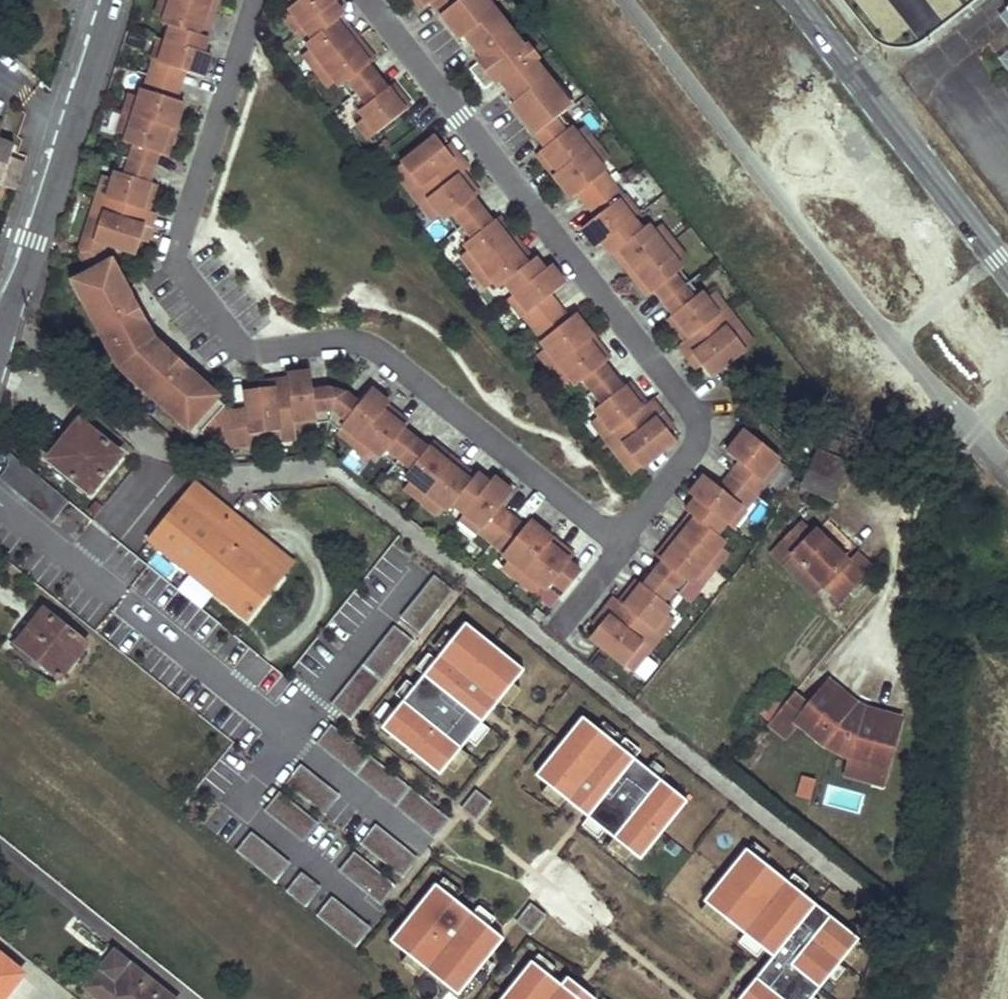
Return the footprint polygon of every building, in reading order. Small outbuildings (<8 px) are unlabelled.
[(171,0),(161,0),(156,15),(166,18),(171,0)] [(207,9),(179,0),(171,0),(166,18),(164,23),(171,26),(166,40),(203,52),(208,37),(204,36),(208,24),(203,23),(207,9)] [(207,9),(210,0),(179,0),(207,9)] [(208,24),(216,0),(210,0),(207,9),(203,23),(208,24)] [(334,3),(338,0),(290,0),(294,4),(289,8),(291,11),(304,27),(334,3)] [(423,9),(432,3),(442,15),(447,11),(461,0),(416,0),(423,9)] [(447,11),(458,24),(452,28),(461,40),(465,37),(471,32),(521,97),(516,101),(512,104),(535,134),(561,114),(567,110),(551,90),(555,87),(535,61),(533,63),(523,51),(525,49),(489,3),(485,6),(480,0),(461,0),(447,11)] [(324,65),(352,43),(344,31),(348,28),(341,18),(344,15),(334,3),(304,27),(313,39),(307,44),(311,48),(324,65)] [(296,33),(304,27),(291,11),(284,17),(296,33)] [(366,49),(348,28),(344,31),(352,43),(361,53),(366,49)] [(471,32),(465,37),(483,59),(498,79),(516,101),(521,97),(471,32)] [(210,54),(203,52),(166,40),(166,43),(159,63),(154,62),(150,75),(180,85),(184,71),(203,77),(210,54)] [(154,62),(159,63),(166,43),(156,40),(150,60),(154,62)] [(352,43),(324,65),(338,81),(351,97),(377,76),(368,65),(374,60),(366,49),(361,53),(352,43)] [(316,71),(324,65),(311,48),(303,54),(316,71)] [(535,61),(525,49),(523,51),(533,63),(535,61)] [(469,70),(485,90),(498,79),(483,59),(469,70)] [(338,81),(324,65),(316,71),(329,88),(338,81)] [(175,100),(180,85),(150,75),(147,74),(140,97),(133,117),(168,128),(172,116),(178,118),(183,102),(175,100)] [(386,88),(377,76),(351,97),(378,133),(406,111),(396,98),(401,94),(392,84),(386,88)] [(127,138),(133,117),(140,97),(130,94),(117,135),(127,138)] [(411,107),(401,94),(396,98),(406,111),(411,107)] [(561,114),(535,134),(546,147),(537,154),(545,165),(550,161),(559,172),(588,149),(575,132),(561,114)] [(164,141),(170,143),(178,118),(172,116),(168,128),(164,141)] [(164,141),(168,128),(133,117),(127,138),(125,142),(127,143),(123,158),(154,168),(159,154),(166,156),(170,143),(164,141)] [(371,140),(378,133),(365,117),(357,123),(371,140)] [(575,132),(588,149),(602,166),(610,159),(583,126),(575,132)] [(453,158),(436,136),(402,163),(419,185),(411,191),(421,204),(429,198),(457,176),(468,167),(457,154),(453,158)] [(1,185),(10,156),(14,144),(0,139),(0,184),(1,185)] [(453,158),(457,154),(449,143),(444,147),(453,158)] [(588,149),(559,172),(566,182),(562,186),(572,199),(578,193),(587,205),(613,184),(604,173),(606,171),(602,166),(588,149)] [(25,161),(10,156),(1,185),(16,189),(25,161)] [(149,182),(154,168),(123,158),(115,178),(108,198),(142,209),(147,195),(152,197),(156,184),(149,182)] [(550,161),(545,165),(562,186),(566,182),(559,172),(550,161)] [(419,185),(402,163),(394,169),(411,191),(419,185)] [(466,187),(470,183),(462,172),(457,176),(466,187)] [(105,175),(99,195),(108,198),(115,178),(105,175)] [(466,187),(457,176),(429,198),(442,213),(457,231),(482,210),(473,199),(479,194),(470,183),(466,187)] [(613,184),(587,205),(597,217),(582,229),(597,248),(602,243),(633,219),(618,200),(623,196),(613,184)] [(640,213),(626,194),(623,196),(618,200),(633,219),(640,213)] [(105,243),(136,253),(140,240),(145,227),(150,229),(156,213),(142,209),(108,198),(99,195),(94,211),(103,214),(95,240),(105,243)] [(148,211),(152,197),(147,195),(142,209),(148,211)] [(429,198),(421,204),(434,220),(442,213),(429,198)] [(492,222),(482,210),(457,231),(469,248),(482,265),(511,243),(502,231),(507,228),(498,217),(492,222)] [(103,214),(94,211),(85,237),(95,240),(103,214)] [(633,219),(602,243),(612,255),(615,253),(623,263),(627,259),(636,270),(665,247),(652,230),(649,226),(643,231),(633,219)] [(652,230),(665,247),(673,240),(660,223),(652,230)] [(146,242),(150,229),(145,227),(140,240),(146,242)] [(524,250),(507,228),(502,231),(511,243),(520,254),(524,250)] [(103,249),(105,243),(95,240),(85,237),(80,252),(103,249)] [(673,240),(665,247),(679,264),(686,257),(673,240)] [(520,254),(511,243),(482,265),(496,282),(499,286),(505,282),(514,293),(545,270),(535,257),(532,260),(524,250),(520,254)] [(665,247),(636,270),(645,282),(640,285),(649,296),(655,291),(664,302),(690,282),(681,270),(683,269),(679,264),(665,247)] [(496,282),(482,265),(469,248),(461,255),(488,288),(496,282)] [(110,261),(103,249),(80,252),(91,272),(80,278),(90,296),(83,300),(107,344),(114,340),(123,356),(119,357),(123,365),(140,380),(137,382),(175,416),(180,411),(220,447),(231,412),(206,389),(208,387),(196,375),(187,385),(155,355),(163,346),(155,339),(150,329),(139,335),(118,296),(129,290),(112,260),(110,261)] [(627,259),(623,263),(640,285),(645,282),(636,270),(627,259)] [(551,265),(545,270),(514,293),(530,313),(526,316),(535,327),(559,308),(550,296),(565,284),(551,265)] [(690,337),(719,314),(705,297),(702,293),(700,294),(690,282),(664,302),(674,315),(668,319),(676,330),(681,326),(690,337)] [(150,329),(129,290),(118,296),(139,335),(150,329)] [(705,297),(719,314),(726,309),(726,308),(713,291),(705,297)] [(526,316),(530,313),(514,293),(506,300),(522,319),(526,316)] [(569,320),(559,308),(535,327),(544,339),(541,341),(546,346),(559,363),(588,340),(581,331),(585,327),(575,314),(569,320)] [(679,346),(689,359),(694,355),(711,377),(745,350),(728,328),(736,322),(726,309),(719,314),(690,337),(685,341),(679,346)] [(753,344),(736,322),(728,328),(745,350),(753,344)] [(681,326),(676,330),(685,341),(690,337),(681,326)] [(593,337),(585,327),(581,331),(588,340),(593,337)] [(593,337),(588,340),(559,363),(572,380),(576,385),(577,384),(587,396),(612,375),(603,364),(610,359),(593,337)] [(196,375),(163,346),(155,355),(187,385),(196,375)] [(572,380),(559,363),(546,346),(538,352),(564,386),(572,380)] [(694,355),(689,359),(697,370),(702,366),(694,355)] [(287,374),(288,379),(294,421),(316,418),(316,423),(329,422),(338,391),(330,389),(313,391),(311,371),(287,374)] [(622,387),(612,375),(587,396),(596,407),(593,410),(598,416),(610,431),(646,404),(629,382),(622,387)] [(245,390),(248,410),(251,434),(278,430),(279,440),(296,438),(295,428),(294,421),(288,379),(272,381),(272,387),(245,390)] [(346,393),(338,391),(329,422),(339,430),(343,425),(360,439),(387,406),(389,403),(371,389),(359,404),(346,393)] [(651,399),(646,404),(610,431),(603,437),(616,452),(624,446),(640,467),(675,440),(668,431),(669,430),(659,417),(663,415),(651,399)] [(409,423),(387,406),(360,439),(377,453),(382,456),(383,454),(395,464),(415,439),(403,430),(409,423)] [(248,410),(231,412),(220,447),(252,444),(251,434),(248,410)] [(731,474),(755,494),(782,460),(754,437),(768,424),(754,410),(717,446),(731,461),(733,458),(740,463),(731,474)] [(673,427),(663,415),(659,417),(669,430),(673,427)] [(591,421),(603,437),(610,431),(598,416),(591,421)] [(316,418),(294,421),(295,428),(317,425),(316,423),(316,418)] [(122,454),(82,420),(50,459),(92,494),(122,454)] [(360,439),(343,425),(339,430),(338,431),(356,445),(360,439)] [(278,430),(251,434),(252,444),(279,440),(278,430)] [(377,453),(360,439),(356,445),(354,447),(371,460),(377,453)] [(427,448),(415,439),(395,464),(407,473),(406,475),(410,479),(427,492),(453,459),(432,442),(427,448)] [(624,446),(616,452),(633,474),(640,467),(624,446)] [(818,451),(801,487),(832,502),(849,467),(818,451)] [(51,520),(67,500),(15,456),(0,473),(0,477),(51,520)] [(475,476),(453,459),(427,492),(444,506),(449,510),(453,504),(465,513),(489,483),(477,473),(475,476)] [(786,462),(782,460),(755,494),(758,497),(786,462)] [(696,499),(725,523),(727,521),(740,504),(747,510),(758,497),(755,494),(731,474),(720,487),(705,475),(690,494),(696,499)] [(494,477),(489,483),(465,513),(482,527),(479,532),(492,543),(512,517),(500,507),(512,492),(494,477)] [(444,506),(427,492),(410,479),(404,487),(438,514),(444,506)] [(215,497),(196,482),(150,540),(250,620),(283,579),(224,532),(237,515),(215,497)] [(672,536),(706,563),(719,547),(723,541),(716,535),(725,523),(696,499),(686,511),(690,514),(672,536)] [(734,526),(747,510),(740,504),(727,521),(734,526)] [(482,527),(465,513),(458,521),(476,535),(479,532),(482,527)] [(296,562),(237,515),(224,532),(283,579),(296,562)] [(525,527),(512,517),(492,543),(504,552),(503,554),(508,559),(525,572),(549,541),(539,533),(541,529),(530,520),(525,527)] [(848,562),(817,531),(813,535),(801,523),(782,544),(794,556),(824,586),(830,580),(846,596),(864,577),(848,562)] [(552,538),(541,529),(539,533),(549,541),(552,538)] [(653,574),(679,594),(688,582),(689,584),(692,580),(706,563),(672,536),(656,557),(663,562),(653,574)] [(552,538),(549,541),(525,572),(542,585),(547,590),(548,588),(560,597),(581,572),(569,562),(574,555),(552,538)] [(719,547),(706,563),(692,580),(700,586),(727,553),(719,547)] [(848,562),(864,577),(872,569),(857,553),(848,562)] [(824,586),(794,556),(786,564),(816,595),(824,586)] [(542,585),(525,572),(508,559),(502,566),(535,593),(542,585)] [(620,601),(655,629),(672,608),(669,606),(679,594),(653,574),(644,585),(637,580),(620,601)] [(830,580),(824,586),(839,602),(846,596),(830,580)] [(661,634),(655,629),(620,601),(614,597),(602,612),(606,615),(596,628),(597,628),(590,638),(624,665),(643,641),(651,647),(661,634)] [(655,629),(661,634),(678,612),(672,608),(655,629)] [(88,643),(45,610),(18,644),(35,657),(61,679),(88,643)] [(606,615),(602,612),(593,625),(596,628),(606,615)] [(387,622),(334,704),(355,718),(408,636),(387,622)] [(467,624),(383,726),(441,774),(525,672),(467,624)] [(632,671),(651,647),(643,641),(624,665),(632,671)] [(61,679),(35,657),(28,666),(54,687),(61,679)] [(795,693),(768,725),(788,740),(800,725),(827,746),(848,758),(843,776),(883,787),(903,713),(869,704),(860,699),(832,678),(810,706),(795,693)] [(686,802),(583,720),(536,778),(639,861),(686,802)] [(327,731),(316,748),(434,826),(445,809),(327,731)] [(287,784),(324,811),(337,793),(300,766),(287,784)] [(794,795),(809,799),(814,777),(798,774),(794,795)] [(476,818),(489,798),(472,787),(459,806),(476,818)] [(275,797),(267,816),(308,834),(316,816),(275,797)] [(361,844),(403,874),(416,856),(375,826),(361,844)] [(274,881),(289,861),(249,829),(233,849),(274,881)] [(348,848),(335,864),(379,901),(392,885),(348,848)] [(703,902),(771,956),(737,998),(812,998),(823,985),(824,912),(744,850),(703,902)] [(303,906),(320,887),(300,869),(283,888),(303,906)] [(504,939),(435,885),(391,941),(460,995),(504,939)] [(352,946),(369,927),(332,894),(315,914),(352,946)] [(531,932),(544,912),(528,901),(515,921),(531,932)] [(0,955),(0,998),(3,998),(16,984),(24,975),(0,955)] [(532,964),(505,998),(576,998),(532,964)] [(32,965),(24,975),(16,984),(35,998),(74,998),(32,965)] [(131,965),(116,981),(101,971),(88,988),(102,998),(172,998),(131,965)]
